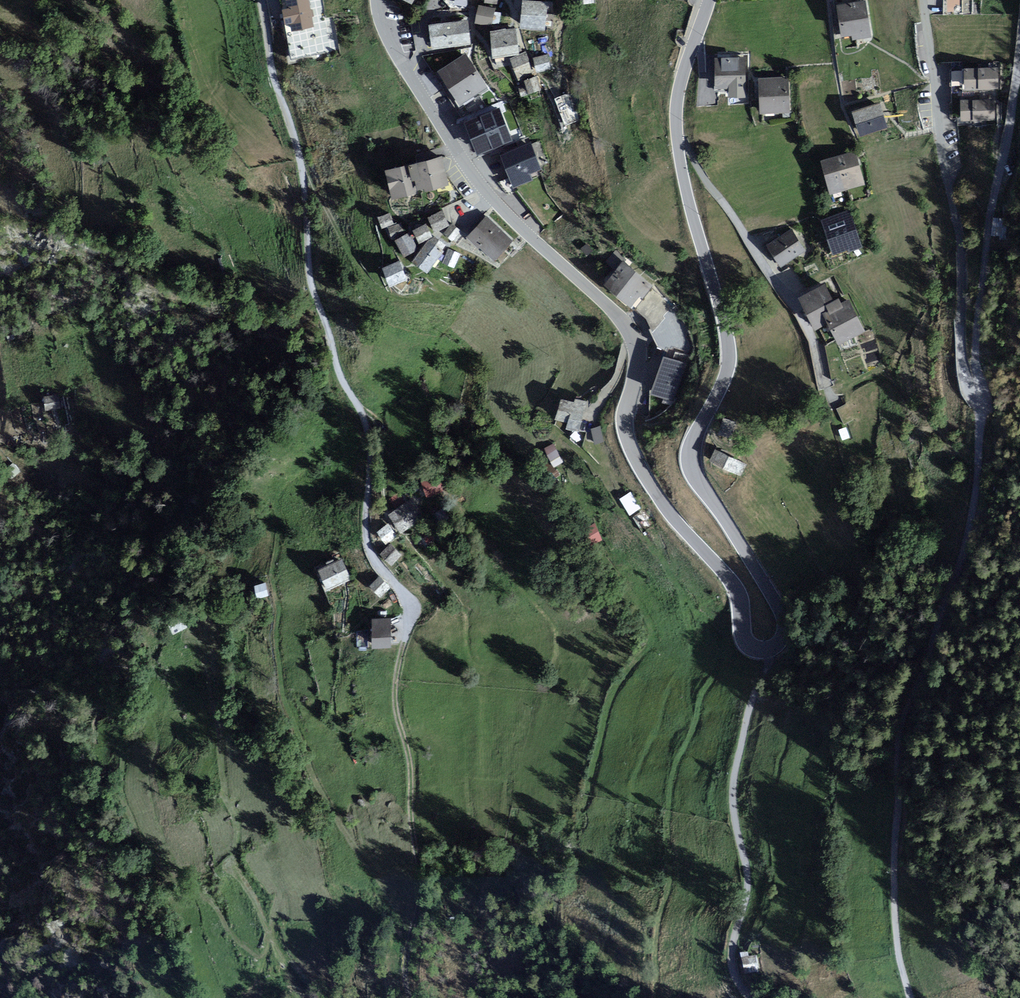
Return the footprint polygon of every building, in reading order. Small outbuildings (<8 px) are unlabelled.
[(284,29),(312,24),(308,0),(279,0),(284,29)] [(864,3),(836,7),(840,35),(867,31),(864,3)] [(547,8),(524,4),(521,23),(544,26),(547,8)] [(495,9),(480,6),(478,22),(493,24),(495,9)] [(467,22),(427,25),(429,45),(468,42),(467,22)] [(515,31),(490,33),(491,53),(516,52),(515,31)] [(527,50),(511,57),(519,76),(535,70),(527,50)] [(550,53),(533,55),(535,70),(551,68),(550,53)] [(465,56),(438,72),(456,102),(482,86),(465,56)] [(744,59),(716,59),(716,87),(730,86),(730,92),(744,92),(744,59)] [(998,69),(966,69),(966,88),(998,88),(998,69)] [(789,81),(759,82),(760,112),(789,111),(789,81)] [(993,100),(963,101),(963,119),(994,118),(993,100)] [(880,105),(852,114),(858,133),(886,125),(880,105)] [(497,110),(468,123),(480,149),(509,136),(497,110)] [(535,137),(497,147),(507,186),(535,179),(532,169),(543,166),(535,137)] [(441,151),(380,162),(386,193),(447,182),(441,151)] [(857,154),(822,162),(828,190),(863,183),(857,154)] [(442,207),(428,213),(434,228),(448,222),(442,207)] [(485,210),(464,232),(492,259),(513,237),(485,210)] [(424,214),(410,219),(416,236),(426,232),(430,231),(424,214)] [(853,216),(825,221),(831,253),(859,247),(853,216)] [(451,221),(443,232),(452,238),(460,227),(451,221)] [(415,246),(406,227),(391,233),(400,252),(415,246)] [(431,237),(426,232),(415,246),(407,255),(424,269),(443,246),(439,244),(431,237)] [(435,232),(431,237),(439,244),(443,239),(435,232)] [(795,234),(769,244),(777,264),(802,254),(795,234)] [(459,251),(447,244),(439,258),(451,264),(459,251)] [(653,281),(616,250),(609,259),(614,263),(603,277),(627,298),(634,289),(641,294),(653,281)] [(382,260),(388,278),(406,272),(400,253),(382,260)] [(823,281),(797,290),(810,326),(825,320),(818,305),(830,300),(823,281)] [(848,292),(830,300),(818,305),(825,320),(833,340),(863,327),(848,292)] [(663,348),(654,390),(678,395),(687,354),(663,348)] [(573,399),(563,395),(555,416),(567,421),(566,425),(579,429),(589,399),(575,394),(573,399)] [(592,425),(596,440),(605,437),(601,423),(592,425)] [(554,463),(563,458),(555,440),(546,445),(554,463)] [(745,464),(716,451),(712,460),(740,474),(745,464)] [(440,471),(420,476),(425,493),(444,489),(440,471)] [(622,493),(628,511),(639,507),(633,489),(622,493)] [(397,527),(422,519),(415,497),(390,505),(397,527)] [(389,521),(376,529),(382,539),(395,532),(389,521)] [(400,552),(390,540),(379,549),(390,561),(400,552)] [(343,555),(316,565),(325,587),(352,577),(343,555)] [(390,586),(379,574),(369,583),(381,595),(390,586)] [(266,579),(252,582),(254,595),(268,592),(266,579)] [(391,615),(371,614),(369,643),(390,644),(391,615)] [(757,971),(754,958),(743,961),(746,974),(757,971)]
